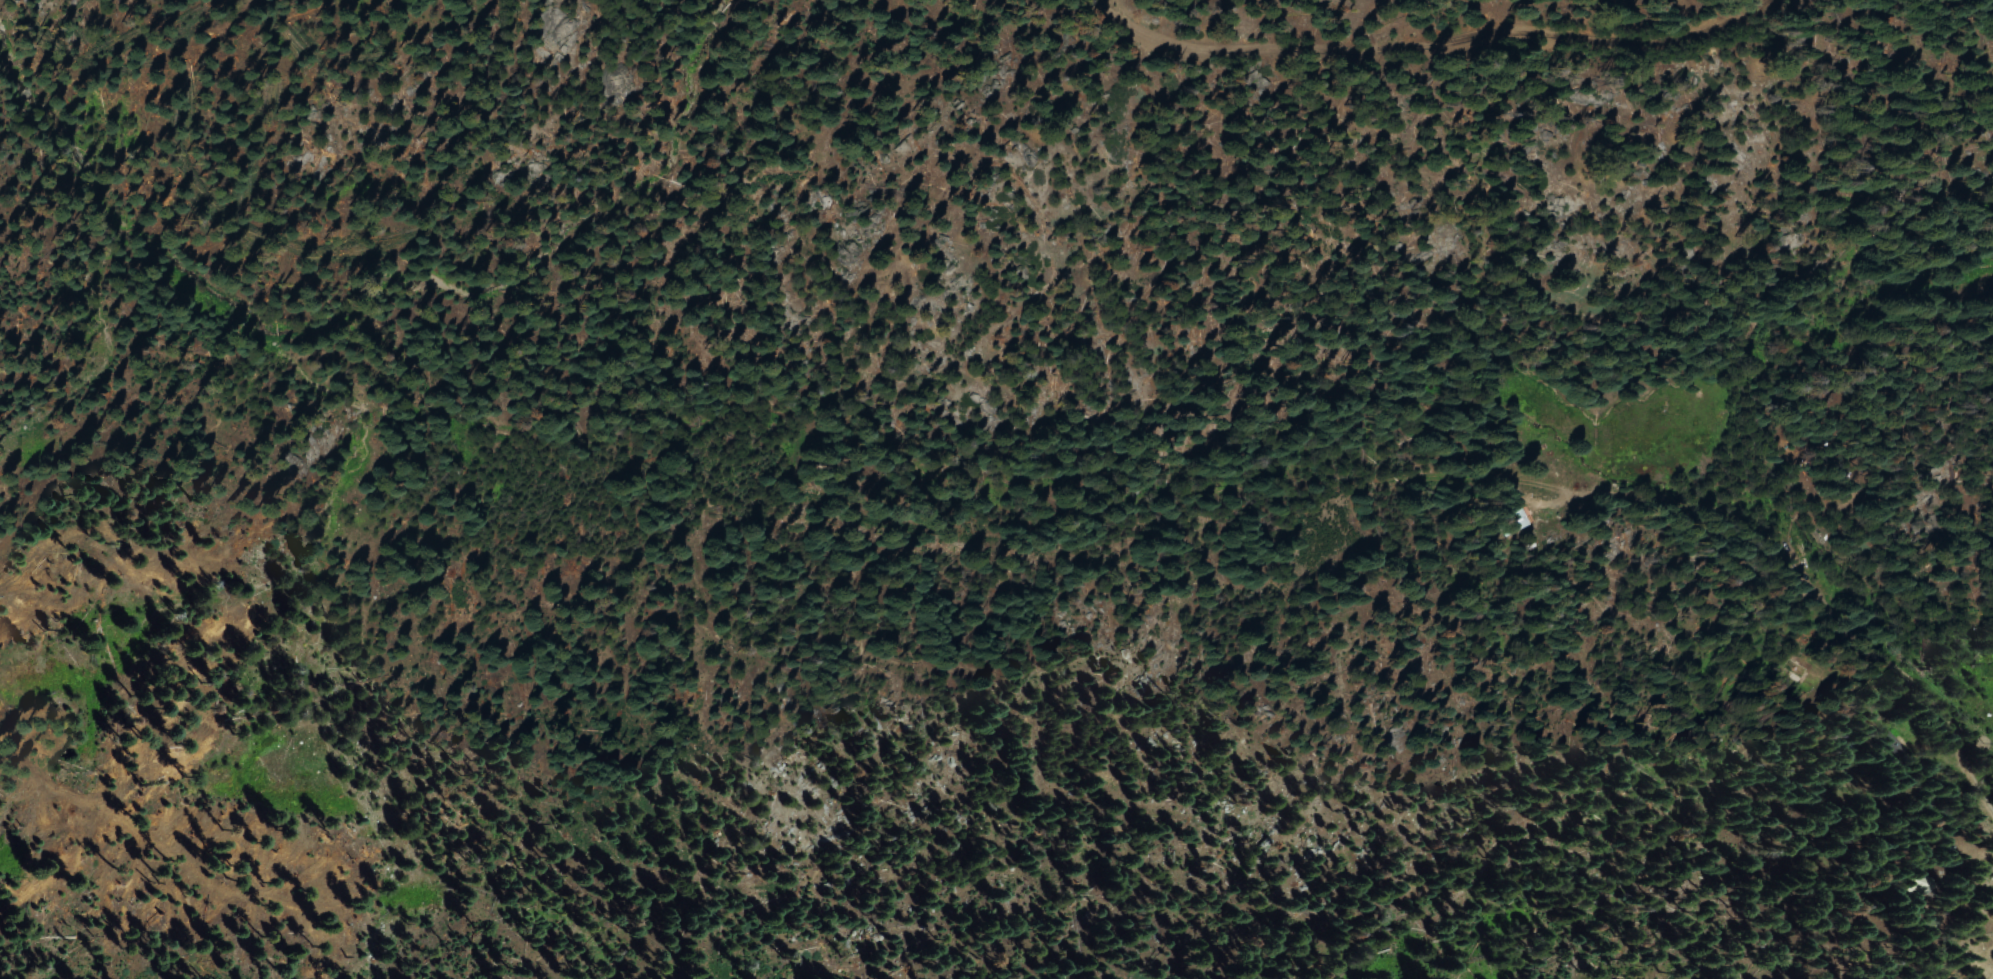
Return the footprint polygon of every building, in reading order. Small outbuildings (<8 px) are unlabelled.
[(1520,508),(1528,523),(1498,538),(1490,523),(1520,508)]
